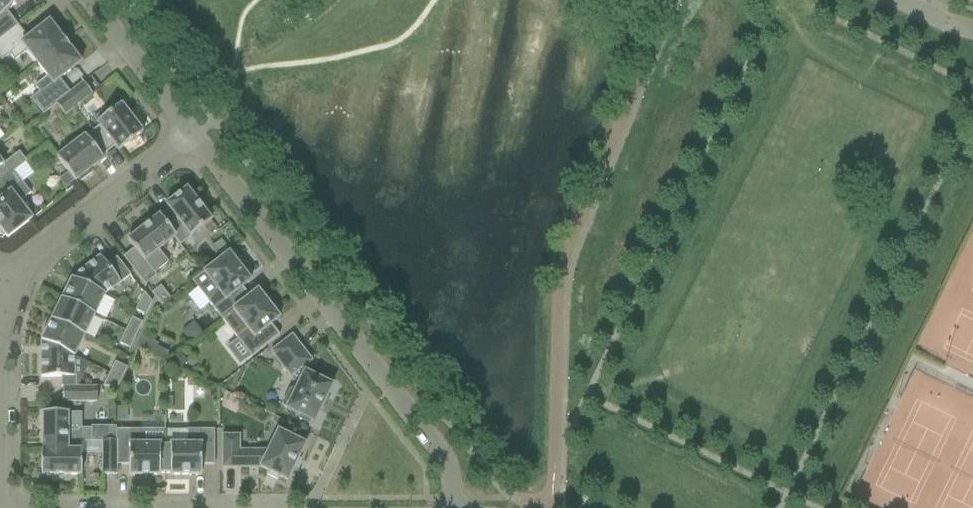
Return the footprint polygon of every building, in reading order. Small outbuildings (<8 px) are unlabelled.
[(17,25),(7,12),(22,0),(0,0),(0,39),(17,25)] [(17,25),(0,39),(0,60),(1,61),(10,54),(15,61),(27,51),(37,64),(65,42),(60,36),(49,22),(27,39),(17,25)] [(70,49),(65,42),(37,64),(47,77),(35,86),(40,93),(31,100),(43,115),(56,105),(56,104),(70,93),(69,93),(59,80),(80,63),(70,49)] [(82,83),(69,93),(70,93),(56,104),(56,105),(65,116),(92,95),(82,82),(81,83),(82,83)] [(103,111),(94,119),(99,126),(100,126),(116,146),(115,147),(119,152),(142,133),(140,130),(143,128),(134,116),(131,118),(120,105),(106,116),(103,111)] [(101,157),(115,147),(116,146),(100,126),(99,126),(85,137),(85,136),(56,158),(75,182),(78,179),(80,182),(91,173),(89,170),(103,160),(101,157)] [(13,172),(14,172),(26,162),(19,153),(2,166),(0,162),(0,182),(13,172)] [(14,172),(13,172),(0,182),(0,235),(2,237),(5,235),(7,238),(31,219),(19,203),(30,194),(14,172)] [(168,209),(159,217),(174,237),(174,238),(180,245),(211,221),(186,189),(165,206),(168,209)] [(159,217),(159,216),(127,241),(133,249),(123,257),(145,285),(156,276),(154,273),(168,262),(158,250),(174,238),(174,237),(159,217)] [(228,254),(192,281),(222,320),(233,311),(250,297),(249,297),(242,288),(250,281),(228,254)] [(71,279),(104,296),(104,295),(120,283),(130,276),(116,259),(107,266),(100,257),(71,279)] [(104,296),(71,279),(61,300),(94,316),(104,296)] [(169,299),(160,287),(152,294),(161,305),(169,299)] [(257,291),(249,297),(250,297),(233,311),(222,320),(251,357),(279,335),(271,325),(279,319),(257,291)] [(145,316),(151,303),(144,293),(135,311),(145,316)] [(94,316),(61,300),(51,320),(84,336),(94,316)] [(132,319),(125,331),(135,336),(141,323),(132,319)] [(84,336),(51,320),(41,341),(74,357),(84,336)] [(129,349),(135,336),(125,331),(119,344),(129,349)] [(325,400),(324,400),(331,386),(304,373),(301,369),(312,361),(292,335),(270,352),(290,378),(292,376),(300,380),(295,391),(292,390),(289,391),(283,404),(284,407),(287,408),(286,409),(300,416),(298,419),(308,424),(310,421),(313,423),(320,409),(321,409),(325,400)] [(155,347),(141,339),(136,349),(151,356),(155,347)] [(74,387),(74,357),(41,341),(41,377),(61,377),(61,387),(62,387),(74,387)] [(115,363),(109,374),(121,380),(126,368),(115,363)] [(117,387),(121,380),(109,374),(103,387),(117,387)] [(62,387),(62,403),(97,403),(97,387),(74,387),(62,387)] [(117,408),(117,421),(127,421),(127,408),(117,408)] [(67,413),(63,413),(43,413),(43,451),(43,452),(66,452),(66,442),(80,442),(91,442),(91,429),(78,429),(78,432),(67,432),(67,413)] [(165,474),(165,446),(165,430),(143,430),(115,430),(115,441),(116,441),(116,465),(117,465),(129,465),(129,475),(159,475),(159,474),(165,474)] [(214,430),(187,430),(187,445),(170,445),(170,446),(165,446),(165,474),(170,474),(170,475),(201,475),(201,465),(214,465),(214,430)] [(222,436),(222,448),(222,468),(260,468),(268,472),(266,475),(277,480),(278,477),(287,481),(305,445),(277,431),(268,451),(239,451),(239,436),(222,436)] [(116,441),(115,441),(101,441),(101,455),(101,475),(117,475),(117,465),(116,465),(116,441)] [(80,451),(80,442),(66,442),(66,452),(43,452),(43,451),(41,451),(41,475),(81,475),(81,451),(80,451)]
